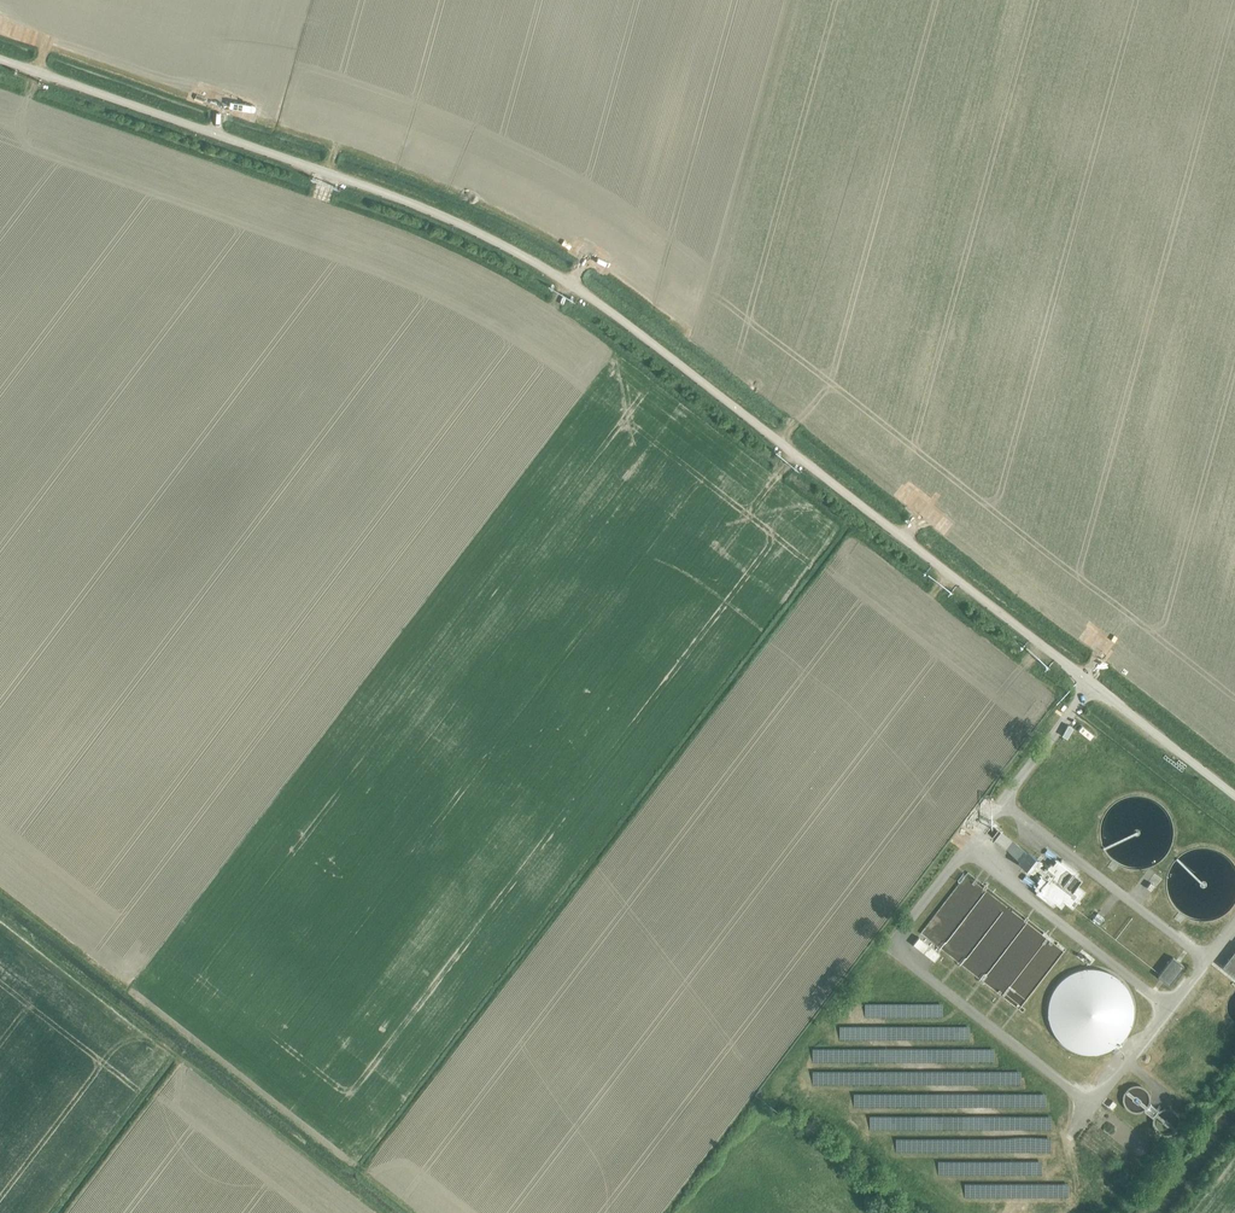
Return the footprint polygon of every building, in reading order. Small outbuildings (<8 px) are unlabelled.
[(1048,864),(1043,871),(1040,869),(1042,867),(991,826),(983,835),(1034,876),(1037,873),(1040,875),(1035,881),(1039,886),(1034,892),(1052,906),(1055,902),(1061,907),(1066,901),(1072,906),(1083,893),(1076,887),(1080,881),(1074,877),(1077,873),(1060,860),(1055,866),(1048,864)] [(1152,891),(1162,878),(1155,873),(1145,886),(1152,891)] [(940,953),(919,936),(913,944),(934,960),(940,953)] [(1222,968),(1234,977),(1234,951),(1222,968)] [(1157,977),(1168,985),(1182,966),(1171,958),(1157,977)]
